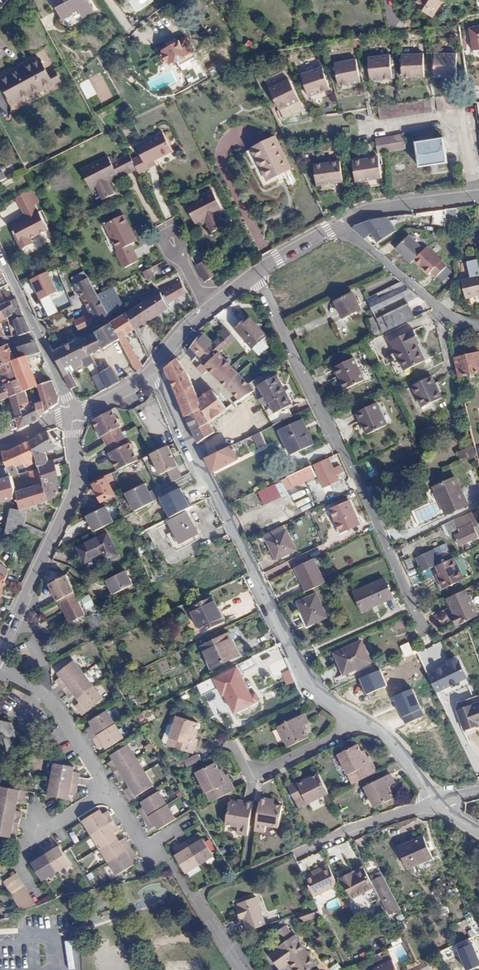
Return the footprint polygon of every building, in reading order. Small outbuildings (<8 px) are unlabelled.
[(63,20),(72,15),(71,13),(78,9),(83,18),(94,12),(87,0),(53,0),(63,20)] [(414,5),(432,17),(444,0),(418,0),(414,5)] [(470,28),(473,51),(478,50),(478,27),(470,28)] [(164,53),(161,55),(166,64),(168,62),(170,66),(177,62),(180,68),(197,58),(186,38),(162,51),(164,53)] [(244,47),(251,52),(254,45),(248,41),(244,47)] [(392,56),(371,55),(370,79),(392,80),(392,56)] [(426,56),(404,56),(404,81),(426,80),(426,56)] [(459,56),(437,56),(437,80),(459,79),(459,56)] [(356,57),(334,62),(339,85),(361,80),(356,57)] [(20,72),(0,82),(12,105),(43,89),(44,91),(61,82),(58,76),(51,80),(40,58),(19,69),(20,72)] [(50,58),(43,61),(51,78),(58,75),(50,58)] [(212,78),(219,74),(213,63),(204,69),(207,76),(210,75),(212,78)] [(322,66),(302,74),(310,96),(331,88),(322,66)] [(291,78),(270,87),(279,108),(299,101),(291,78)] [(442,99),(435,100),(437,113),(443,112),(442,99)] [(431,114),(430,100),(423,102),(424,115),(431,114)] [(424,115),(423,102),(416,103),(418,116),(424,115)] [(409,103),(402,104),(403,118),(410,117),(409,103)] [(416,103),(409,103),(410,117),(418,116),(416,103)] [(402,104),(400,105),(395,105),(396,119),(403,118),(402,104)] [(396,119),(395,105),(388,106),(389,120),(396,119)] [(389,120),(388,106),(381,107),(382,121),(389,120)] [(381,107),(374,108),(375,122),(382,121),(381,107)] [(404,146),(402,131),(382,134),(384,149),(404,146)] [(131,160),(136,169),(138,173),(147,169),(145,165),(171,152),(162,133),(135,146),(140,155),(131,160)] [(377,150),(384,149),(382,134),(375,135),(377,150)] [(274,137),(251,149),(267,181),(291,169),(274,137)] [(445,141),(419,145),(423,168),(449,164),(445,141)] [(131,160),(128,154),(111,164),(107,156),(81,170),(90,189),(95,187),(102,200),(114,194),(106,179),(116,174),(118,178),(136,169),(131,160)] [(363,156),(351,158),(354,179),(380,175),(377,154),(368,155),(368,156),(363,158),(363,156)] [(317,163),(313,164),(316,185),(342,181),(339,160),(327,161),(328,163),(318,164),(317,163)] [(27,191),(12,199),(19,214),(31,207),(34,205),(27,191)] [(212,191),(186,204),(195,223),(204,218),(211,232),(223,226),(216,213),(221,210),(212,191)] [(31,207),(19,214),(22,220),(35,214),(31,207)] [(35,214),(22,220),(11,226),(15,235),(14,236),(20,250),(32,244),(30,240),(47,231),(38,212),(35,214)] [(123,215),(104,225),(117,251),(116,252),(124,268),(137,261),(129,245),(137,241),(123,215)] [(387,217),(381,218),(369,220),(354,226),(354,230),(364,239),(371,234),(377,243),(392,233),(396,230),(387,217)] [(394,248),(410,263),(412,260),(422,250),(407,235),(394,248)] [(147,245),(135,250),(138,257),(150,252),(147,245)] [(422,250),(412,260),(427,274),(430,271),(435,276),(445,266),(425,247),(422,250)] [(209,259),(195,266),(204,282),(211,279),(218,275),(209,259)] [(154,277),(151,268),(143,272),(147,280),(154,277)] [(30,279),(40,300),(58,292),(48,271),(30,279)] [(97,295),(84,272),(71,279),(89,314),(74,321),(79,331),(100,321),(109,316),(97,295)] [(460,278),(465,297),(478,294),(478,274),(460,278)] [(180,280),(162,289),(171,305),(188,296),(180,280)] [(418,297),(401,281),(387,289),(377,293),(376,293),(377,295),(368,300),(373,312),(405,296),(408,302),(418,297)] [(112,287),(97,295),(109,316),(123,307),(112,287)] [(153,298),(152,296),(139,305),(148,320),(166,308),(160,293),(153,298)] [(353,293),(335,301),(343,318),(361,309),(353,293)] [(15,299),(0,305),(0,308),(6,318),(12,314),(19,336),(30,331),(16,298),(15,299)] [(376,319),(383,333),(415,317),(408,303),(376,319)] [(134,329),(148,320),(139,305),(126,314),(134,329)] [(110,324),(119,339),(136,371),(141,366),(139,364),(124,335),(134,329),(126,314),(110,324)] [(248,315),(234,328),(252,348),(266,336),(248,315)] [(95,332),(83,338),(90,354),(103,348),(104,348),(119,339),(110,324),(104,327),(95,332)] [(190,348),(198,355),(204,361),(206,363),(218,351),(220,352),(229,343),(234,338),(225,328),(220,333),(221,334),(212,343),(201,333),(190,348)] [(414,329),(390,340),(405,371),(425,361),(417,344),(421,343),(414,329)] [(83,338),(52,352),(70,389),(76,385),(70,373),(68,374),(64,368),(90,354),(83,338)] [(41,351),(36,341),(17,347),(22,357),(15,359),(11,361),(14,370),(22,391),(25,390),(31,388),(38,385),(33,373),(32,374),(26,356),(41,351)] [(10,350),(7,344),(0,347),(0,367),(11,361),(15,359),(10,350)] [(22,357),(17,347),(10,350),(15,359),(22,357)] [(190,348),(187,351),(192,360),(198,355),(190,348)] [(208,370),(239,400),(254,389),(249,383),(220,352),(218,351),(206,363),(204,366),(208,370)] [(459,377),(478,372),(478,352),(454,358),(459,377)] [(178,358),(166,368),(170,377),(177,395),(192,384),(187,372),(178,358)] [(353,358),(334,367),(345,389),(364,380),(353,358)] [(11,361),(0,367),(0,374),(1,378),(14,370),(11,361)] [(199,365),(204,372),(208,370),(204,366),(206,363),(204,361),(199,365)] [(100,373),(107,388),(119,382),(110,367),(100,373)] [(14,370),(1,378),(3,382),(2,385),(0,387),(0,400),(10,396),(19,393),(22,391),(14,370)] [(261,390),(267,402),(268,404),(269,403),(274,413),(291,404),(277,375),(258,385),(261,390)] [(431,376),(412,386),(423,407),(442,398),(431,376)] [(49,381),(38,385),(42,402),(35,403),(40,416),(58,402),(59,398),(51,380),(49,381)] [(201,405),(198,399),(192,384),(177,395),(182,405),(185,413),(201,405)] [(201,405),(210,421),(227,408),(211,389),(198,399),(201,405)] [(256,393),(262,405),(267,402),(261,390),(256,393)] [(21,408),(29,405),(27,397),(20,399),(19,393),(10,396),(15,412),(6,416),(11,430),(18,426),(19,429),(27,424),(21,408)] [(40,416),(35,403),(29,405),(21,408),(27,424),(33,421),(40,416)] [(376,403),(357,412),(368,435),(387,425),(376,403)] [(210,421),(201,405),(185,413),(190,426),(197,443),(198,443),(216,431),(210,421)] [(270,418),(273,425),(292,416),(289,408),(270,418)] [(118,470),(124,467),(138,460),(134,452),(135,447),(133,445),(133,443),(131,443),(130,443),(127,443),(119,427),(121,426),(122,425),(122,422),(121,419),(119,417),(116,416),(112,409),(92,419),(97,429),(100,428),(103,436),(111,452),(115,458),(113,460),(118,470)] [(314,444),(310,435),(302,419),(280,430),(287,446),(291,455),(314,444)] [(55,447),(46,431),(36,437),(39,444),(32,448),(34,453),(38,466),(48,462),(46,452),(55,447)] [(260,432),(256,434),(236,443),(238,447),(255,439),(258,447),(262,446),(266,444),(260,432)] [(39,444),(36,437),(25,443),(7,451),(1,451),(7,467),(13,464),(15,467),(24,463),(25,467),(34,463),(32,460),(34,453),(32,448),(39,444)] [(232,445),(205,458),(213,472),(238,459),(232,445)] [(178,467),(168,446),(151,454),(161,475),(178,467)] [(62,457),(54,460),(55,466),(64,464),(62,457)] [(328,458),(313,465),(324,488),(339,480),(336,474),(342,471),(340,466),(333,469),(328,458)] [(54,460),(48,462),(38,466),(39,470),(43,483),(48,500),(59,493),(55,482),(58,481),(55,466),(54,460)] [(7,467),(5,469),(8,476),(0,479),(0,503),(13,499),(11,476),(7,467)] [(316,476),(311,467),(276,483),(280,491),(286,489),(316,476)] [(43,483),(39,470),(30,470),(34,486),(43,483)] [(198,487),(204,484),(202,477),(195,480),(195,481),(198,487)] [(456,477),(433,488),(446,515),(469,504),(456,477)] [(107,478),(98,482),(94,484),(102,501),(114,495),(108,482),(107,478)] [(28,507),(48,500),(43,483),(34,486),(16,491),(21,509),(28,507)] [(137,510),(159,499),(156,492),(153,493),(151,491),(147,483),(128,492),(137,510)] [(275,484),(258,492),(264,505),(281,498),(275,484)] [(349,501),(330,509),(340,532),(359,524),(349,501)] [(24,530),(25,524),(28,507),(21,509),(11,508),(5,534),(19,531),(24,530)] [(95,531),(114,522),(106,507),(87,516),(95,531)] [(473,511),(455,520),(460,532),(454,535),(459,546),(478,537),(475,528),(473,524),(478,522),(473,511)] [(186,512),(169,521),(181,542),(198,533),(186,512)] [(42,538),(45,532),(25,524),(24,530),(42,538)] [(296,550),(284,525),(265,535),(276,559),(296,550)] [(5,534),(0,535),(0,541),(0,542),(19,537),(19,531),(5,534)] [(107,533),(78,547),(85,562),(101,555),(105,562),(118,555),(107,533)] [(435,549),(416,558),(422,573),(433,568),(443,591),(466,580),(455,557),(441,564),(435,549)] [(306,591),(325,583),(313,558),(295,568),(306,591)] [(126,570),(107,580),(114,594),(133,584),(126,570)] [(48,585),(56,601),(60,600),(74,592),(65,575),(48,585)] [(384,579),(354,592),(360,606),(373,600),(375,605),(392,597),(384,579)] [(467,590),(447,599),(454,616),(452,617),(456,626),(478,615),(467,590)] [(60,600),(71,622),(85,615),(82,608),(77,599),(74,592),(60,600)] [(89,593),(77,599),(82,608),(94,602),(89,593)] [(316,594),(297,602),(307,625),(326,617),(316,594)] [(191,609),(195,618),(202,631),(227,619),(220,605),(217,607),(212,598),(191,609)] [(228,633),(202,646),(213,668),(239,655),(228,633)] [(465,633),(456,637),(458,644),(468,640),(465,633)] [(361,642),(335,653),(343,673),(369,661),(361,642)] [(400,646),(405,657),(414,653),(409,642),(400,646)] [(279,647),(277,645),(272,648),(273,652),(278,650),(280,653),(283,657),(285,657),(286,656),(282,651),(279,647)] [(253,657),(240,663),(243,671),(256,665),(253,657)] [(438,691),(452,684),(466,677),(457,659),(442,667),(429,673),(438,691)] [(61,676),(57,680),(71,697),(76,694),(82,701),(77,705),(84,714),(104,698),(73,660),(58,673),(61,676)] [(215,676),(199,684),(203,692),(218,684),(223,695),(226,694),(235,712),(254,702),(237,668),(216,679),(215,676)] [(288,684),(295,681),(291,669),(283,672),(288,684)] [(478,724),(478,703),(471,706),(457,710),(464,729),(478,724)] [(86,728),(98,747),(104,744),(106,748),(123,737),(106,710),(89,720),(91,724),(86,728)] [(195,731),(196,728),(200,720),(179,712),(168,742),(193,752),(199,737),(193,735),(195,731)] [(148,714),(139,719),(142,724),(151,719),(148,714)] [(304,727),(307,725),(310,724),(305,714),(279,726),(289,747),(309,738),(306,731),(304,727)] [(2,735),(11,736),(13,729),(11,722),(0,720),(0,734),(2,735)] [(21,754),(20,748),(17,737),(11,736),(2,735),(8,757),(21,754)] [(108,762),(111,767),(120,781),(121,781),(126,778),(131,786),(126,789),(126,790),(132,799),(133,799),(154,786),(128,744),(111,755),(113,759),(108,762)] [(339,755),(353,784),(377,772),(370,758),(368,759),(365,761),(364,757),(361,753),(358,746),(339,755)] [(73,768),(53,764),(47,796),(66,800),(68,795),(73,796),(78,774),(72,773),(73,768)] [(196,773),(211,803),(236,790),(227,774),(226,775),(223,777),(220,773),(219,770),(216,764),(196,773)] [(389,787),(392,786),(396,784),(391,774),(365,786),(376,808),(395,799),(391,791),(390,789),(389,787)] [(305,782),(304,779),(288,787),(299,809),(327,795),(317,776),(311,779),(308,780),(305,782)] [(0,787),(0,836),(10,837),(10,833),(16,834),(20,812),(15,811),(17,802),(22,803),(24,792),(0,787)] [(150,828),(152,827),(155,825),(158,829),(175,818),(158,791),(141,802),(143,806),(139,809),(138,810),(150,828)] [(260,798),(254,831),(267,833),(268,827),(280,829),(284,806),(272,804),(270,804),(269,803),(269,800),(260,798)] [(237,834),(247,835),(252,802),(244,801),(243,806),(240,805),(236,805),(231,804),(228,826),(238,828),(237,834)] [(99,808),(82,819),(117,875),(134,864),(131,860),(136,857),(124,838),(119,841),(114,832),(119,829),(107,810),(104,811),(102,813),(99,808)] [(195,836),(176,848),(179,853),(175,856),(186,873),(213,855),(203,839),(198,842),(195,836)] [(423,836),(397,848),(407,870),(433,858),(423,836)] [(462,841),(456,836),(451,842),(456,847),(462,841)] [(50,843),(31,855),(34,860),(30,863),(41,879),(68,863),(57,846),(53,848),(50,843)] [(304,879),(308,888),(313,898),(327,891),(338,886),(328,865),(321,869),(322,871),(318,873),(304,879)] [(14,870),(1,878),(20,911),(35,905),(14,870)] [(350,878),(348,874),(340,878),(351,899),(373,889),(364,871),(353,876),(350,878)] [(382,877),(372,882),(374,886),(384,881),(382,877)] [(384,881),(374,886),(390,918),(401,912),(384,881)] [(243,909),(246,918),(250,930),(269,924),(263,906),(260,898),(241,904),(243,909)] [(316,907),(296,914),(299,923),(321,915),(316,907)] [(274,934),(282,945),(268,955),(279,969),(281,969),(288,965),(292,969),(310,969),(318,965),(295,934),(293,936),(286,925),(274,934)] [(394,966),(392,961),(382,965),(376,968),(375,969),(396,969),(394,966)]
